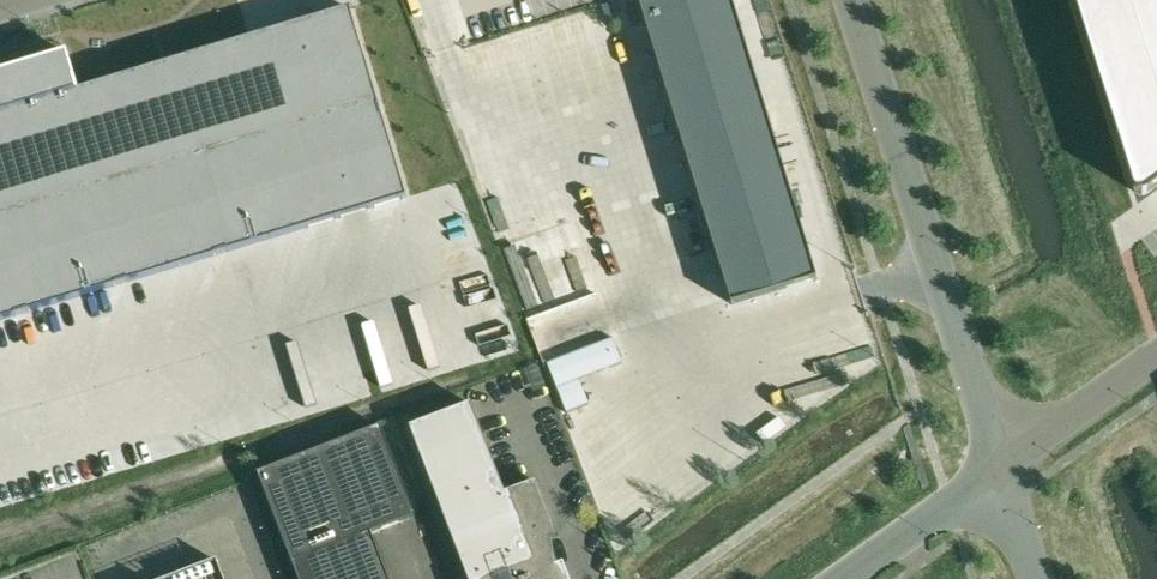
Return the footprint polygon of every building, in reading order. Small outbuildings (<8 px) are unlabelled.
[(731,305),(817,279),(731,0),(638,0),(731,305)] [(1133,189),(1134,191),(1135,192),(1137,194),(1139,194),(1141,195),(1144,194),(1146,193),(1148,192),(1156,185),(1156,0),(1073,0),(1133,189)] [(0,76),(0,323),(403,201),(346,12),(75,94),(64,57),(0,76)] [(557,566),(551,539),(557,537),(535,481),(505,493),(471,404),(410,427),(468,578),(569,578),(563,563),(557,566)] [(258,473),(292,563),(298,578),(389,578),(371,533),(415,516),(380,426),(258,473)] [(217,562),(217,561),(169,578),(224,578),(217,562)]
